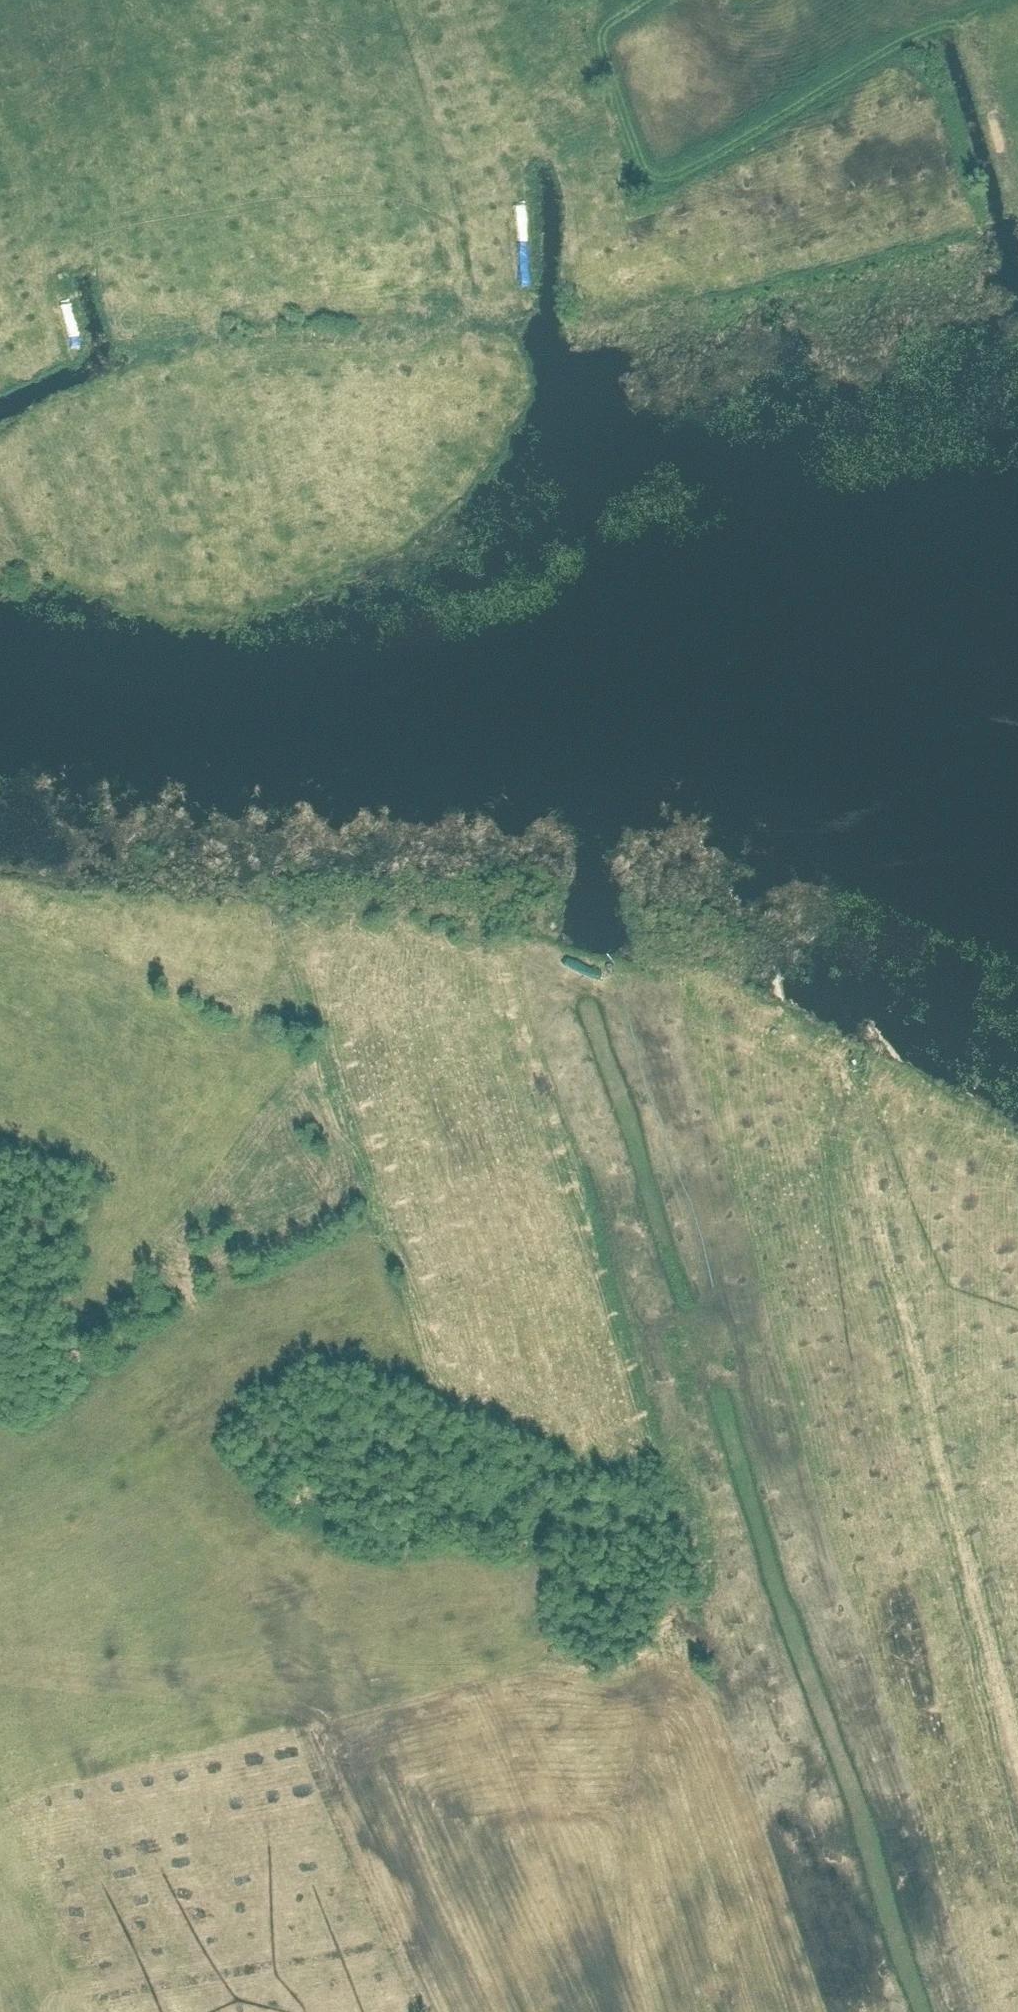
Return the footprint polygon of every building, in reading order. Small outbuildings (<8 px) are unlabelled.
[(58,259),(44,261),(56,353),(70,352),(58,259)]
